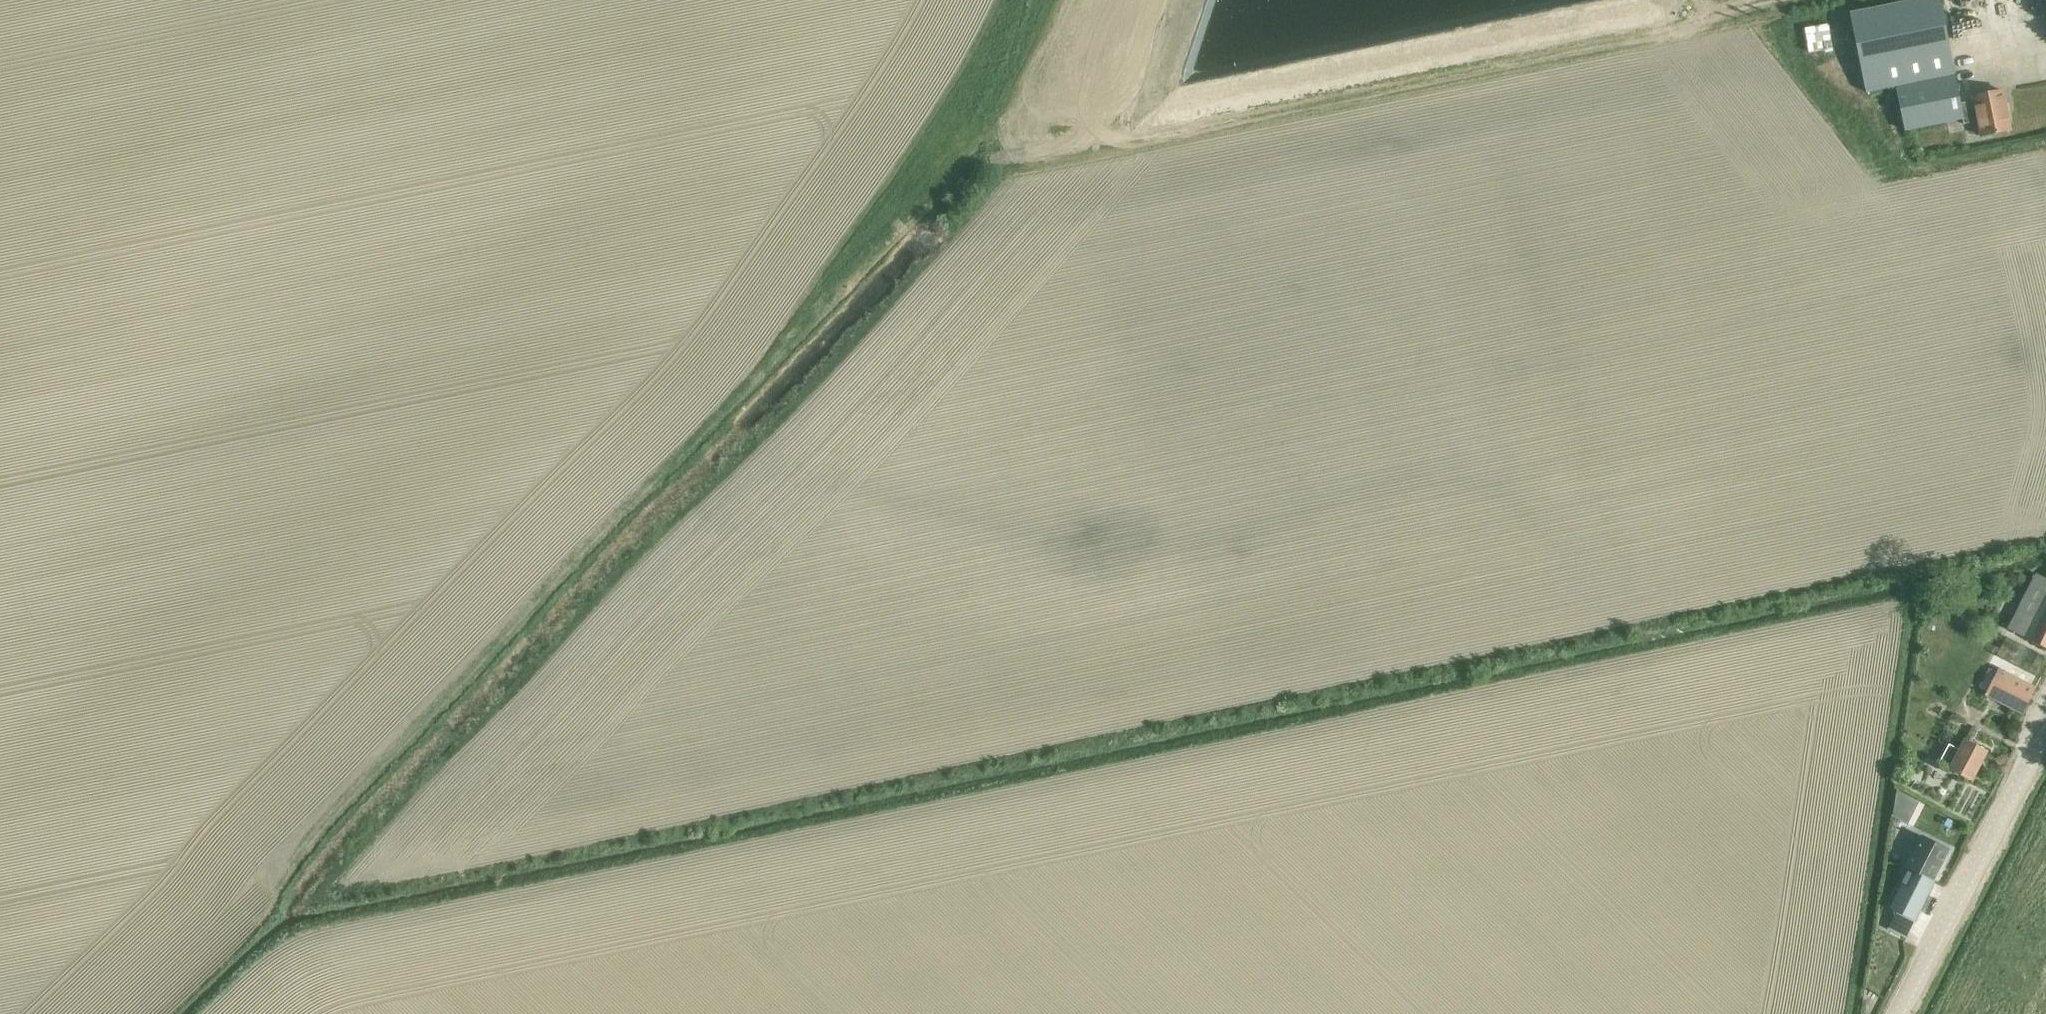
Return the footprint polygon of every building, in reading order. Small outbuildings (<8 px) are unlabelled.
[(2010,130),(2002,91),(1973,97),(1975,107),(1967,108),(1966,102),(1960,104),(1940,0),(1920,0),(1850,14),(1866,92),(1896,86),(1904,131),(1962,119),(1963,124),(1978,121),(1981,136),(2010,130)] [(1810,30),(1816,57),(1839,51),(1833,24),(1810,30)] [(2035,575),(2007,629),(2045,649),(2045,580),(2035,575)] [(1927,620),(1925,631),(1938,633),(1940,622),(1927,620)] [(1989,669),(1979,688),(1986,692),(1984,696),(2021,716),(2035,688),(1998,669),(1996,673),(1989,669)] [(1971,782),(1987,751),(1965,740),(1959,751),(1948,746),(1939,763),(1950,768),(1949,771),(1971,782)] [(1896,911),(1888,928),(1907,937),(1915,920),(1934,881),(1932,880),(1948,849),(1921,836),(1911,856),(1906,867),(1909,869),(1890,908),(1896,911)]
